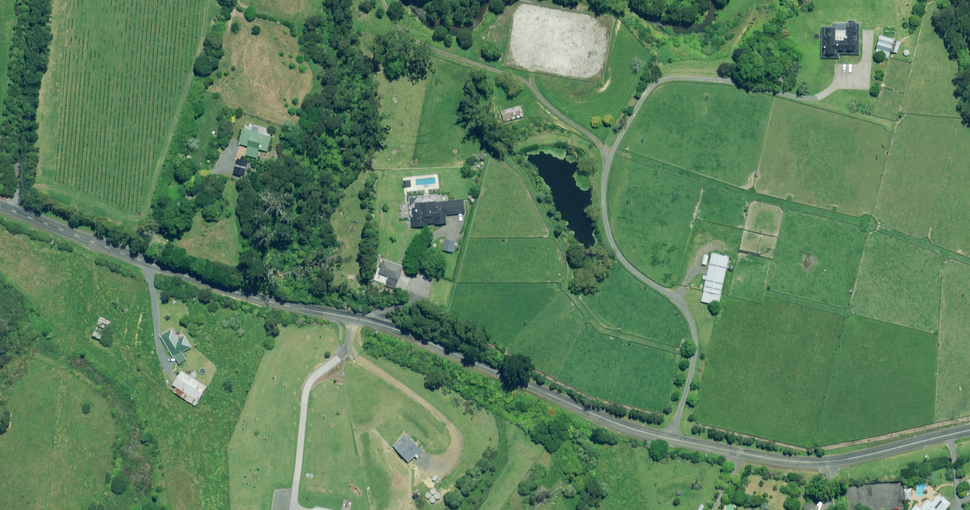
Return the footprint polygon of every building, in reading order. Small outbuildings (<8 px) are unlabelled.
[(858,55),(855,23),(853,23),(850,20),(846,20),(844,23),(843,28),(842,41),(831,41),(831,27),(819,27),(819,58),(836,58),(836,55),(858,55)] [(876,36),(873,48),(875,48),(874,52),(879,54),(878,56),(886,58),(891,40),(876,36)] [(271,136),(242,129),(239,144),(247,147),(245,154),(256,158),(259,151),(267,152),(271,136)] [(248,162),(236,159),(233,174),(244,177),(248,162)] [(466,214),(464,199),(413,203),(413,217),(411,216),(411,228),(447,224),(446,216),(466,214)] [(730,258),(713,254),(702,302),(719,306),(730,258)] [(385,264),(382,276),(399,281),(403,267),(388,262),(387,265),(385,264)] [(178,340),(172,330),(161,336),(178,365),(186,359),(181,353),(191,346),(185,336),(178,340)] [(207,387),(181,372),(173,385),(177,388),(174,391),(196,406),(207,387)] [(943,497),(939,494),(932,502),(928,499),(921,509),(917,505),(913,509),(946,509),(952,504),(943,497)]
